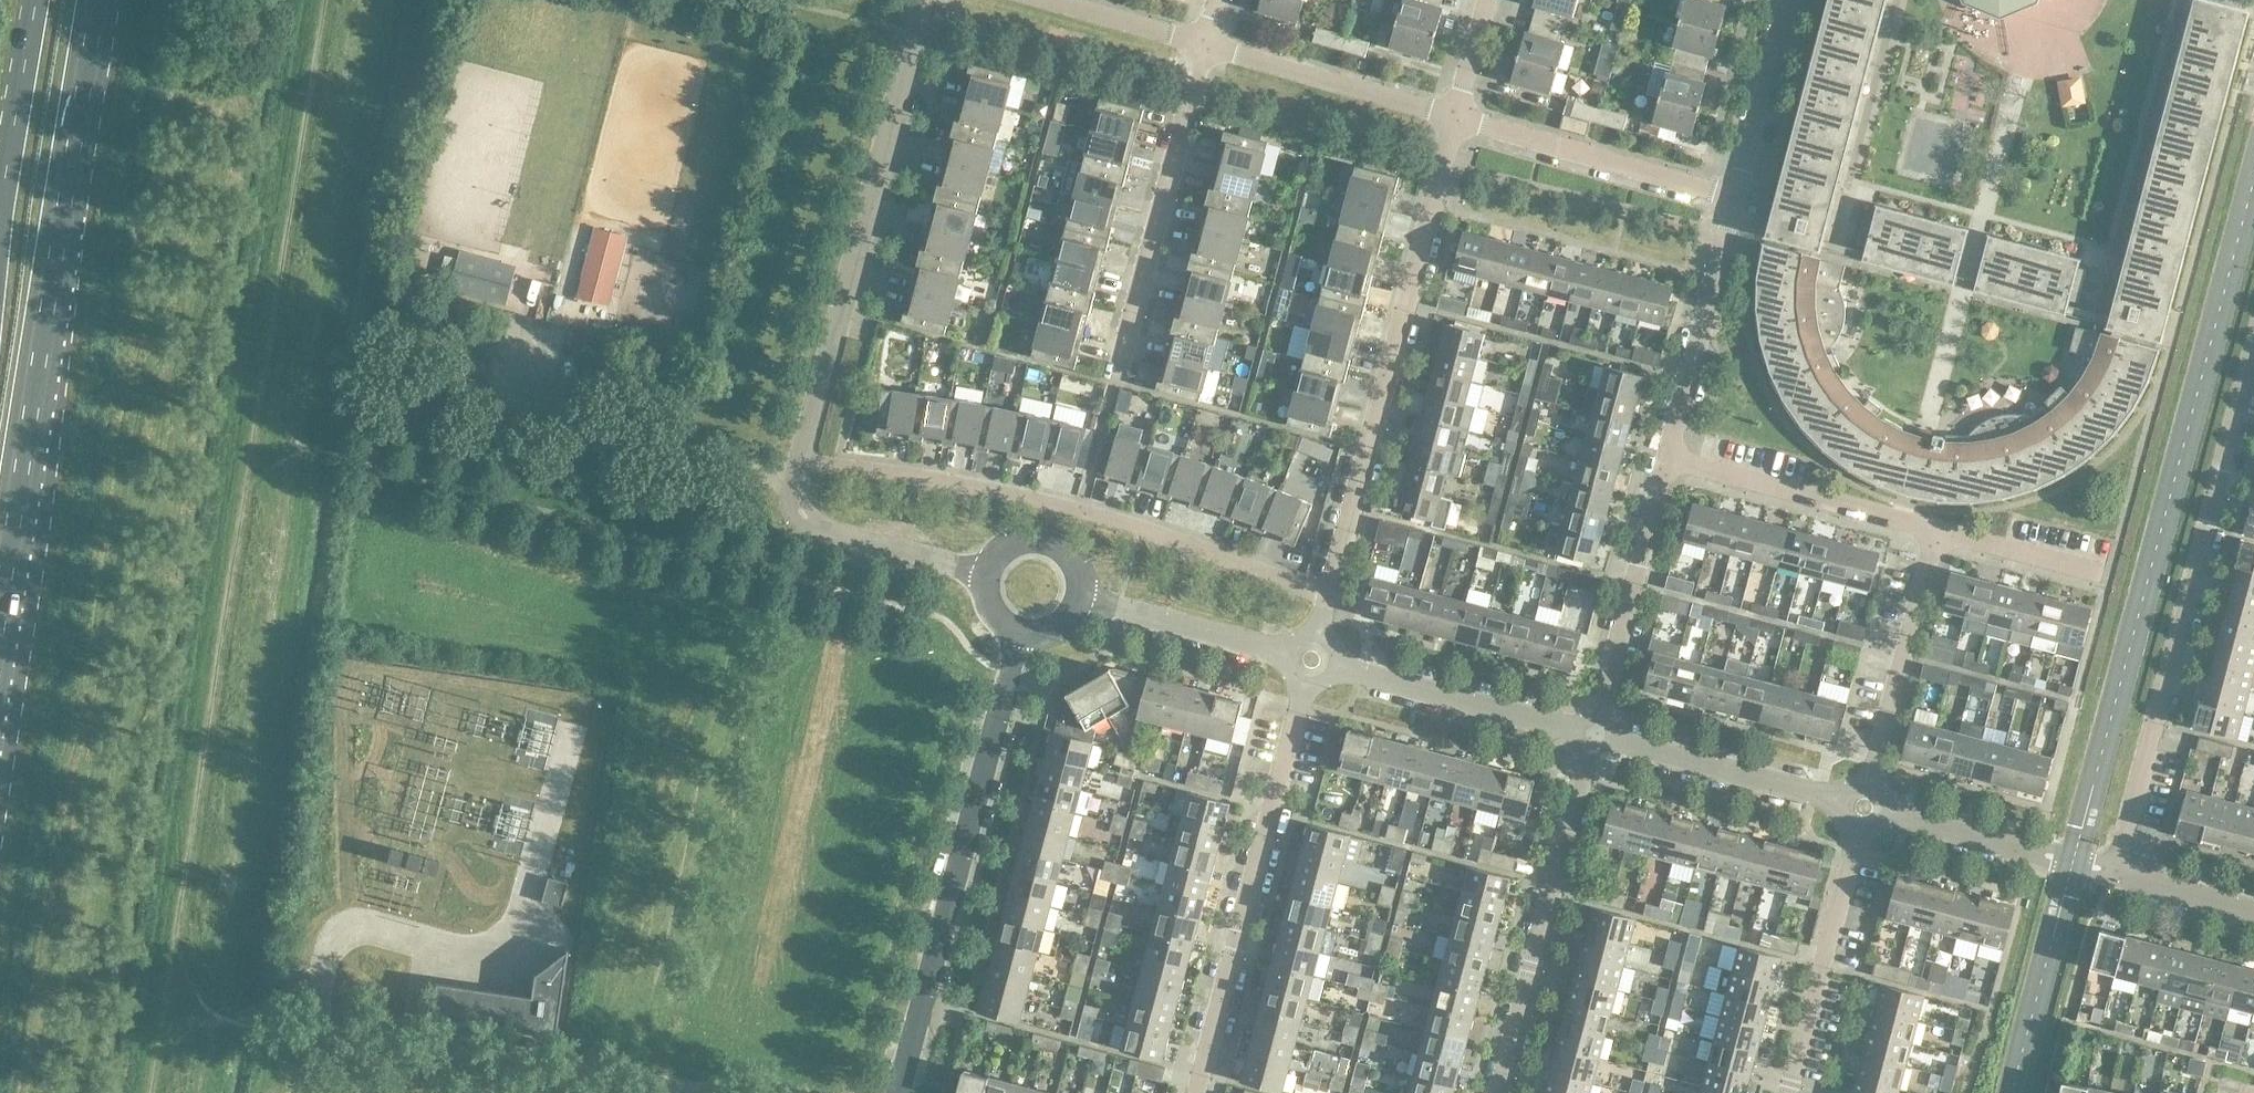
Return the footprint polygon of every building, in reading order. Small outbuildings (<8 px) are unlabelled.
[(1258,10),(1297,22),(1304,0),(1261,0),(1258,10)] [(1396,22),(1435,33),(1443,8),(1434,5),(1435,0),(1402,0),(1396,22)] [(1532,6),(1541,8),(1537,21),(1564,29),(1568,16),(1572,17),(1577,0),(1534,0),(1532,6)] [(1679,21),(1719,31),(1725,6),(1716,3),(1717,0),(1684,0),(1679,21)] [(1764,236),(1818,250),(1884,0),(1827,0),(1764,236)] [(1999,9),(1999,8),(2014,2),(2015,6),(2011,7),(2012,9),(2033,0),(1978,0),(1999,9)] [(2109,317),(2107,326),(2160,340),(2246,17),(2234,14),(2235,9),(2202,0),(2193,0),(2109,317)] [(1564,29),(1537,21),(1534,34),(1525,31),(1517,57),(1557,68),(1564,43),(1561,42),(1564,29)] [(1719,31),(1679,21),(1672,46),(1676,47),(1672,60),(1699,67),(1703,54),(1712,57),(1719,31)] [(1435,33),(1396,22),(1388,47),(1428,58),(1435,33)] [(1316,27),(1312,42),(1338,49),(1342,34),(1316,27)] [(1369,42),(1342,34),(1338,49),(1364,57),(1369,42)] [(1602,44),(1598,59),(1613,63),(1617,48),(1602,44)] [(1557,68),(1517,57),(1510,82),(1549,94),(1557,68)] [(1357,68),(1365,70),(1367,62),(1359,60),(1357,68)] [(1699,67),(1672,60),(1669,73),(1665,72),(1659,98),(1698,108),(1705,83),(1696,80),(1699,67)] [(967,76),(962,97),(1004,108),(1013,75),(970,63),(966,76),(967,76)] [(2059,83),(2063,104),(2082,101),(2078,80),(2059,83)] [(1592,81),(1588,93),(1602,97),(1605,85),(1592,81)] [(1004,108),(962,97),(956,117),(952,128),(996,140),(1004,108)] [(1100,98),(1091,131),(1134,142),(1139,122),(1140,122),(1143,109),(1100,98)] [(1698,108),(1659,98),(1652,123),(1692,134),(1698,108)] [(1570,115),(1590,121),(1597,123),(1601,108),(1575,100),(1570,115)] [(1627,115),(1601,108),(1597,123),(1622,130),(1627,115)] [(1570,115),(1563,113),(1559,129),(1585,136),(1590,121),(1570,115)] [(996,140),(952,128),(949,140),(950,140),(945,161),(987,172),(996,140)] [(1134,142),(1091,131),(1083,163),(1126,175),(1129,163),(1128,163),(1134,142)] [(1222,144),(1216,164),(1259,175),(1267,142),(1224,131),(1221,144),(1222,144)] [(987,172),(945,161),(939,181),(938,181),(935,193),(979,204),(987,172)] [(1126,175),(1083,163),(1074,195),(1117,206),(1122,186),(1123,186),(1126,175)] [(1259,175),(1216,164),(1211,185),(1210,184),(1207,196),(1250,207),(1259,175)] [(1355,166),(1346,199),(1389,210),(1394,189),(1395,190),(1398,177),(1355,166)] [(1037,176),(1035,184),(1046,187),(1048,178),(1037,176)] [(979,204),(935,193),(932,205),(933,205),(928,225),(970,237),(979,204)] [(1117,206),(1074,195),(1066,227),(1109,239),(1112,227),(1111,227),(1117,206)] [(1250,207),(1207,196),(1204,208),(1205,208),(1199,228),(1242,240),(1250,207)] [(1389,210),(1346,199),(1338,231),(1381,242),(1384,231),(1383,230),(1389,210)] [(1966,230),(1876,206),(1874,213),(1864,211),(1855,244),(1865,246),(1862,259),(1952,283),(1966,230)] [(1028,207),(1026,216),(1039,219),(1041,211),(1028,207)] [(1301,207),(1298,220),(1314,224),(1317,211),(1301,207)] [(970,237),(928,225),(922,245),(921,245),(918,257),(962,269),(970,237)] [(574,293),(607,303),(627,236),(594,226),(574,293)] [(1109,239),(1066,227),(1057,260),(1099,271),(1105,250),(1106,251),(1109,239)] [(1242,240),(1199,228),(1194,249),(1193,248),(1190,260),(1233,272),(1242,240)] [(1381,242),(1338,231),(1329,263),(1372,274),(1377,254),(1378,254),(1381,242)] [(1453,269),(1477,275),(1487,238),(1463,231),(1453,269)] [(2078,260),(1988,236),(1973,289),(2064,313),(2067,300),(2077,303),(2086,270),(2076,267),(2078,260)] [(1510,244),(1487,238),(1477,275),(1500,281),(1510,244)] [(1533,250),(1510,244),(1500,281),(1523,287),(1533,250)] [(1844,266),(1762,244),(1756,276),(1755,308),(1760,340),(1769,370),(1783,399),(1801,425),(1823,449),(1849,469),(1877,484),(1907,494),(1939,500),(1972,501),(2003,497),(2034,488),(2063,474),(2089,456),(2112,434),(2131,408),(2147,380),(2158,349),(2075,327),(2069,350),(2072,351),(2095,357),(2084,377),(2070,396),(2060,386),(2044,401),(2054,411),(2048,415),(2043,407),(2038,411),(2033,404),(2032,403),(2031,402),(2029,402),(2028,403),(2027,404),(2026,404),(2026,406),(2026,407),(2026,408),(2027,409),(2028,410),(2029,410),(2030,410),(2031,410),(2029,406),(2035,413),(2030,416),(2024,415),(2018,414),(2012,413),(2006,414),(2000,415),(1994,416),(1988,419),(1983,421),(1978,425),(1973,429),(1969,433),(1967,435),(1945,435),(1945,444),(1941,443),(1943,437),(1933,435),(1932,441),(1928,441),(1930,431),(1919,428),(1916,438),(1900,432),(1902,428),(1882,417),(1880,421),(1875,418),(1881,409),(1868,399),(1862,407),(1845,390),(1831,371),(1839,367),(1833,354),(1845,357),(1846,352),(1830,348),(1833,344),(1836,340),(1839,336),(1841,331),(1842,326),(1844,322),(1844,317),(1844,312),(1844,307),(1843,302),(1842,297),(1841,292),(1838,288),(1844,266)] [(506,301),(516,263),(457,248),(447,285),(506,301)] [(1556,256),(1533,250),(1523,287),(1546,294),(1556,256)] [(1579,262),(1556,256),(1546,294),(1569,300),(1579,262)] [(962,269),(918,257),(915,269),(916,269),(911,289),(953,301),(962,269)] [(1099,271),(1057,260),(1048,292),(1092,303),(1095,292),(1094,291),(1099,271)] [(1233,272),(1190,260),(1187,272),(1182,293),(1225,304),(1233,272)] [(1603,268),(1579,262),(1569,300),(1593,306),(1603,268)] [(1372,274),(1329,263),(1321,295),(1364,307),(1367,295),(1366,294),(1372,274)] [(1626,275),(1603,268),(1593,306),(1616,312),(1626,275)] [(1649,281),(1626,275),(1616,312),(1639,318),(1649,281)] [(1673,287),(1649,281),(1639,318),(1663,324),(1673,287)] [(1280,286),(1272,316),(1288,320),(1296,290),(1280,286)] [(953,301),(911,289),(905,310),(904,309),(901,322),(944,334),(953,301)] [(1092,303),(1048,292),(1040,324),(1082,335),(1088,315),(1089,315),(1092,303)] [(1225,304),(1182,293),(1177,313),(1176,313),(1173,325),(1216,336),(1225,304)] [(1466,302),(1440,294),(1436,308),(1463,315),(1466,302)] [(1364,307),(1321,295),(1312,327),(1355,339),(1360,318),(1361,318),(1364,307)] [(1479,310),(1477,319),(1489,322),(1492,313),(1479,310)] [(1505,317),(1492,313),(1489,322),(1502,325),(1505,317)] [(1525,322),(1523,331),(1536,334),(1538,326),(1525,322)] [(1082,335),(1040,324),(1031,357),(1074,368),(1078,356),(1077,355),(1082,335)] [(1445,324),(1439,348),(1476,358),(1483,334),(1445,324)] [(1216,336),(1173,325),(1170,336),(1165,357),(1208,368),(1216,336)] [(1991,325),(1985,325),(1980,329),(1980,336),(1984,341),(1991,341),(1996,336),(1996,330),(1991,325)] [(1355,339),(1312,327),(1304,359),(1347,371),(1350,359),(1349,359),(1355,339)] [(1548,328),(1546,337),(1559,340),(1561,332),(1548,328)] [(1574,335),(1561,332),(1559,340),(1572,344),(1574,335)] [(1594,341),(1592,349),(1605,353),(1607,344),(1594,341)] [(1247,344),(1244,358),(1253,360),(1256,347),(1247,344)] [(1620,348),(1607,344),(1605,353),(1618,356),(1620,348)] [(1635,346),(1631,360),(1658,367),(1662,354),(1635,346)] [(1476,358),(1439,348),(1433,371),(1470,381),(1476,358)] [(1208,368),(1165,357),(1160,377),(1159,377),(1155,390),(1199,401),(1208,368)] [(1529,358),(1526,371),(1534,373),(1538,360),(1529,358)] [(1347,371),(1304,359),(1295,392),(1338,403),(1343,382),(1344,383),(1347,371)] [(1553,364),(1544,362),(1541,375),(1549,377),(1553,364)] [(1605,366),(1598,390),(1636,400),(1642,376),(1605,366)] [(1258,368),(1255,380),(1267,384),(1270,375),(1267,370),(1258,368)] [(1470,381),(1433,371),(1427,394),(1464,404),(1470,381)] [(1534,373),(1526,371),(1522,384),(1531,386),(1534,373)] [(1234,375),(1230,388),(1244,392),(1248,379),(1234,375)] [(1549,377),(1541,375),(1537,388),(1546,390),(1549,377)] [(909,438),(911,439),(917,394),(919,394),(920,386),(916,386),(915,394),(893,391),(882,389),(877,434),(890,436),(890,435),(910,438),(909,438)] [(1636,400),(1598,390),(1592,413),(1630,423),(1636,400)] [(927,395),(919,394),(917,394),(911,439),(923,440),(942,443),(942,444),(943,444),(951,399),(952,399),(954,392),(950,391),(949,399),(927,395)] [(1338,403),(1295,392),(1286,425),(1330,436),(1333,423),(1332,423),(1338,403)] [(1464,404),(1427,394),(1421,417),(1458,427),(1464,404)] [(961,401),(952,399),(951,399),(943,444),(955,446),(956,445),(975,448),(975,449),(976,450),(985,405),(986,406),(987,398),(984,397),(982,405),(961,401)] [(1255,402),(1252,412),(1262,415),(1264,404),(1255,402)] [(994,407),(986,406),(985,405),(976,450),(988,452),(988,451),(1008,455),(1007,456),(1009,456),(1018,412),(1019,412),(1021,404),(1017,404),(1016,412),(994,407)] [(1517,404),(1513,417),(1522,419),(1525,406),(1517,404)] [(1540,410),(1532,408),(1528,421),(1537,423),(1540,410)] [(1028,414),(1019,412),(1018,412),(1009,456),(1020,459),(1021,458),(1040,462),(1040,463),(1041,463),(1051,419),(1053,420),(1054,412),(1051,411),(1049,419),(1028,414)] [(1630,423),(1592,413),(1586,436),(1624,446),(1630,423)] [(1468,430),(1458,427),(1421,417),(1415,440),(1462,453),(1468,430)] [(1522,419),(1513,417),(1510,430),(1519,432),(1522,419)] [(1061,422),(1053,420),(1051,419),(1041,463),(1053,466),(1053,465),(1072,470),(1072,471),(1074,471),(1088,420),(1084,419),(1082,427),(1061,422)] [(1537,423),(1528,421),(1525,434),(1534,436),(1537,423)] [(1126,485),(1137,489),(1150,446),(1149,445),(1141,443),(1120,437),(1122,429),(1119,428),(1104,479),(1107,480),(1107,479),(1126,485)] [(1285,431),(1282,445),(1295,448),(1299,435),(1285,431)] [(1303,436),(1298,449),(1310,454),(1315,441),(1303,436)] [(1624,446),(1586,436),(1580,459),(1617,469),(1624,446)] [(1151,438),(1149,445),(1150,446),(1137,489),(1138,489),(1139,488),(1158,494),(1157,495),(1169,499),(1183,456),(1182,455),(1173,453),(1152,446),(1155,439),(1151,438)] [(1465,453),(1462,453),(1415,440),(1408,463),(1446,473),(1459,477),(1465,453)] [(1184,448),(1182,455),(1183,456),(1169,499),(1170,499),(1170,498),(1189,505),(1200,509),(1215,467),(1214,466),(1206,463),(1185,457),(1188,449),(1184,448)] [(1505,450),(1501,463),(1510,465),(1513,453),(1505,450)] [(1528,457),(1520,454),(1516,467),(1525,469),(1528,457)] [(1217,459),(1214,466),(1215,467),(1200,509),(1202,510),(1202,509),(1221,515),(1220,516),(1232,521),(1247,478),(1246,478),(1238,475),(1217,467),(1220,460),(1217,459)] [(1617,469),(1580,459),(1574,482),(1611,492),(1617,469)] [(1446,473),(1408,463),(1402,486),(1440,496),(1446,473)] [(1510,465),(1501,463),(1498,476),(1506,478),(1510,465)] [(1525,469),(1516,467),(1513,480),(1521,482),(1525,469)] [(1249,470),(1246,478),(1247,478),(1232,521),(1233,521),(1233,520),(1252,527),(1251,528),(1263,532),(1279,490),(1278,490),(1270,487),(1249,479),(1252,472),(1249,470)] [(1281,482),(1278,490),(1279,490),(1263,532),(1264,533),(1264,532),(1282,539),(1282,540),(1294,545),(1312,504),(1301,499),(1281,491),(1284,484),(1281,482)] [(1611,492),(1574,482),(1568,506),(1605,515),(1611,492)] [(1452,500),(1440,496),(1402,486),(1396,510),(1432,520),(1430,526),(1444,530),(1452,500)] [(1492,496),(1489,509),(1497,512),(1501,499),(1492,496)] [(1516,503),(1507,501),(1504,513),(1512,516),(1516,503)] [(1683,541),(1707,547),(1717,509),(1693,503),(1683,541)] [(1605,515),(1568,506),(1562,529),(1599,539),(1605,515)] [(2246,523),(2243,534),(2247,534),(2253,536),(2253,510),(2253,509),(2250,508),(2246,523)] [(1497,512),(1489,509),(1485,522),(1494,524),(1497,512)] [(1740,516),(1717,509),(1707,547),(1730,553),(1740,516)] [(1512,516),(1504,513),(1500,526),(1509,528),(1512,516)] [(1763,522),(1740,516),(1730,553),(1753,559),(1763,522)] [(1410,528),(1380,520),(1374,540),(1405,548),(1410,528)] [(1786,528),(1763,522),(1753,559),(1776,565),(1786,528)] [(1809,534),(1786,528),(1776,565),(1799,571),(1809,534)] [(1599,539),(1562,529),(1555,552),(1593,562),(1599,539)] [(1832,540),(1809,534),(1799,571),(1822,577),(1832,540)] [(1856,546),(1832,540),(1822,577),(1846,584),(1856,546)] [(2238,551),(2235,566),(2238,567),(2239,565),(2253,570),(2253,544),(2241,540),(2238,551)] [(1879,553),(1856,546),(1846,584),(1869,590),(1879,553)] [(1502,552),(1490,549),(1487,557),(1500,561),(1502,552)] [(2238,567),(2233,589),(2253,594),(2253,570),(2239,565),(2238,567)] [(1602,579),(1575,571),(1572,585),(1599,592),(1602,579)] [(1941,609),(1965,615),(1975,578),(1951,572),(1941,609)] [(1694,582),(1667,575),(1664,588),(1691,595),(1694,582)] [(1362,614),(1385,621),(1395,583),(1372,577),(1362,614)] [(1998,584),(1975,578),(1965,615),(1988,621),(1998,584)] [(1418,589),(1395,583),(1385,621),(1408,627),(1418,589)] [(2021,590),(1998,584),(1988,621),(1984,634),(2007,640),(2011,628),(2021,590)] [(1441,595),(1418,589),(1408,627),(1432,633),(1441,595)] [(2233,589),(2227,612),(2253,619),(2253,594),(2233,589)] [(1706,590),(1704,599),(1717,602),(1719,594),(1706,590)] [(2044,596),(2021,590),(2011,628),(2034,634),(2044,596)] [(1662,594),(1659,608),(1685,615),(1689,602),(1662,594)] [(1732,597),(1719,594),(1717,602),(1730,606),(1732,597)] [(1465,602),(1441,595),(1432,633),(1455,639),(1465,602)] [(2067,602),(2044,596),(2034,634),(2057,640),(2067,602)] [(1488,608),(1465,602),(1455,639),(1478,645),(1488,608)] [(1753,602),(1750,611),(1763,614),(1765,606),(1753,602)] [(2091,609),(2067,602),(2057,640),(2054,653),(2079,659),(2083,647),(2081,646),(2091,609)] [(1715,609),(1702,605),(1700,614),(1713,617),(1715,609)] [(1778,609),(1765,606),(1763,614),(1776,618),(1778,609)] [(1511,614),(1488,608),(1478,645),(1501,651),(1511,614)] [(1728,612),(1715,609),(1713,617),(1726,621),(1728,612)] [(2227,612),(2220,635),(2253,644),(2253,619),(2227,612)] [(1534,620),(1511,614),(1501,651),(1524,657),(1534,620)] [(1799,615),(1797,623),(1809,627),(1812,618),(1799,615)] [(1761,621),(1749,617),(1746,626),(1759,629),(1761,621)] [(1825,621),(1812,618),(1809,627),(1822,630),(1825,621)] [(1557,626),(1534,620),(1524,657),(1547,663),(1557,626)] [(1839,620),(1836,634),(1863,641),(1866,627),(1839,620)] [(1774,624),(1761,621),(1759,629),(1772,633),(1774,624)] [(1581,632),(1557,626),(1547,663),(1571,670),(1581,632)] [(1808,633),(1795,630),(1793,638),(1805,642),(1808,633)] [(1821,637),(1808,633),(1805,642),(1818,645),(1821,637)] [(2220,635),(2214,658),(2253,668),(2253,644),(2220,635)] [(1861,647),(1834,640),(1830,653),(1857,661),(1861,647)] [(1928,644),(1925,657),(1952,664),(1955,651),(1928,644)] [(1644,689),(1667,696),(1677,658),(1654,652),(1644,689)] [(1700,664),(1677,658),(1667,696),(1691,702),(1700,664)] [(1727,658),(1724,670),(1714,708),(1737,714),(1747,677),(1750,664),(1727,658)] [(2253,668),(2214,658),(2208,681),(2248,691),(2253,668)] [(1964,659),(1962,667),(1975,671),(1977,662),(1964,659)] [(1990,665),(1977,662),(1975,671),(1988,674),(1990,665)] [(1724,670),(1700,664),(1691,702),(1714,708),(1724,670)] [(1950,671),(1923,664),(1919,677),(1946,684),(1950,671)] [(1115,679),(1109,669),(1087,682),(1108,717),(1128,705),(1139,708),(1140,708),(1147,681),(1146,681),(1120,674),(1120,676),(1115,679)] [(2010,671),(2008,680),(2021,683),(2023,674),(2010,671)] [(1973,677),(1960,674),(1955,692),(1966,695),(1968,685),(1971,686),(1973,677)] [(2036,678),(2023,674),(2021,683),(2034,686),(2036,678)] [(1172,683),(1148,676),(1146,681),(1147,681),(1140,708),(1139,708),(1137,716),(1161,722),(1172,683)] [(1770,683),(1747,677),(1737,714),(1760,720),(1770,683)] [(1996,683),(1973,677),(1971,686),(1981,688),(1979,696),(1992,699),(1996,683)] [(2208,681),(2202,703),(2202,704),(2241,714),(2248,691),(2208,681)] [(1108,717),(1087,682),(1066,694),(1071,704),(1067,707),(1064,707),(1058,733),(1057,734),(1084,741),(1084,740),(1087,728),(1108,717)] [(1195,689),(1172,683),(1161,722),(1184,728),(1195,689)] [(1793,689),(1770,683),(1760,720),(1783,726),(1793,689)] [(2060,684),(2057,693),(2070,696),(2072,687),(2060,684)] [(2019,689),(2006,686),(2004,694),(2017,698),(2019,689)] [(1218,695),(1195,689),(1184,728),(1207,735),(1218,695)] [(1816,695),(1793,689),(1783,726),(1806,732),(1816,695)] [(2032,693),(2019,689),(2017,698),(2030,701),(2032,693)] [(1242,702),(1218,695),(1207,735),(1245,744),(1253,715),(1240,711),(1242,702)] [(1840,701),(1816,695),(1806,732),(1830,739),(1840,701)] [(2069,702),(2056,699),(2053,708),(2066,711),(2069,702)] [(2198,702),(2195,716),(2192,727),(2235,739),(2241,714),(2202,704),(2202,703),(2198,702)] [(1901,758),(1925,764),(1935,727),(1911,720),(1901,758)] [(1962,720),(1958,733),(1948,770),(1971,776),(1981,739),(1985,726),(1962,720)] [(1958,733),(1935,727),(1925,764),(1948,770),(1958,733)] [(1372,736),(1348,730),(1337,769),(1362,776),(1372,736)] [(1058,733),(1053,732),(1046,756),(1086,766),(1092,742),(1084,740),(1084,741),(1057,734),(1058,733)] [(1395,742),(1372,736),(1362,776),(1385,782),(1395,742)] [(2199,736),(2195,749),(2221,756),(2225,743),(2199,736)] [(2004,745),(1981,739),(1971,776),(1995,782),(2004,745)] [(1418,748),(1395,742),(1385,782),(1408,788),(1418,748)] [(2233,745),(2225,743),(2221,756),(2230,758),(2233,745)] [(2028,751),(2004,745),(1995,782),(2018,788),(2028,751)] [(1441,754),(1418,748),(1408,788),(1431,794),(1441,754)] [(2051,757),(2028,751),(2018,788),(2041,795),(2051,757)] [(1143,753),(1140,767),(1149,769),(1153,756),(1143,753)] [(1464,761),(1441,754),(1431,794),(1454,800),(1464,761)] [(1086,766),(1046,756),(1040,779),(1080,789),(1086,766)] [(1162,758),(1153,756),(1149,769),(1158,772),(1162,758)] [(1166,761),(1162,778),(1170,780),(1175,764),(1166,761)] [(1487,767),(1464,761),(1454,800),(1477,806),(1487,767)] [(1121,766),(1118,775),(1132,779),(1135,769),(1121,766)] [(1510,773),(1487,767),(1477,806),(1500,812),(1510,773)] [(1188,771),(1184,784),(1194,787),(1197,773),(1188,771)] [(1223,780),(1197,773),(1194,787),(1220,794),(1223,780)] [(1535,779),(1510,773),(1500,812),(1524,819),(1535,779)] [(1132,779),(1118,775),(1116,784),(1130,788),(1132,779)] [(1080,789),(1040,779),(1034,802),(1074,812),(1080,789)] [(1144,780),(1141,790),(1155,793),(1157,784),(1144,780)] [(2186,791),(2176,830),(2175,834),(2200,841),(2201,837),(2200,837),(2210,797),(2186,791)] [(1229,803),(1189,792),(1183,817),(1222,827),(1229,803)] [(2233,803),(2210,797),(2200,837),(2201,837),(2223,843),(2233,803)] [(1636,806),(1612,800),(1601,842),(1625,849),(1636,806)] [(1074,812),(1034,802),(1028,825),(1067,835),(1074,812)] [(2233,803),(2223,843),(2246,849),(2253,819),(2253,809),(2233,803)] [(1659,812),(1636,806),(1625,849),(1648,855),(1659,812)] [(1342,812),(1338,825),(1347,828),(1351,814),(1342,812)] [(1683,819),(1659,812),(1648,855),(1672,861),(1683,819)] [(1114,813),(1111,822),(1125,826),(1127,817),(1114,813)] [(1360,816),(1351,814),(1347,828),(1357,830),(1360,816)] [(1400,816),(1397,826),(1406,829),(1412,830),(1415,819),(1400,816)] [(1222,827),(1183,817),(1177,840),(1216,850),(1222,827)] [(1147,822),(1134,818),(1131,828),(1145,831),(1147,822)] [(1375,819),(1371,832),(1378,834),(1382,821),(1375,819)] [(1705,825),(1683,819),(1672,861),(1694,867),(1705,825)] [(2246,849),(2253,851),(2253,819),(2246,849)] [(1125,826),(1111,822),(1109,832),(1122,835),(1125,826)] [(1349,835),(1309,824),(1303,849),(1342,859),(1343,858),(1355,862),(1361,840),(1348,836),(1349,835)] [(1388,824),(1384,837),(1394,840),(1397,826),(1388,824)] [(1067,835),(1028,825),(1022,848),(1061,859),(1067,835)] [(1730,831),(1705,825),(1694,867),(1718,873),(1730,831)] [(1406,829),(1397,826),(1394,840),(1403,842),(1406,829)] [(1436,827),(1434,836),(1443,838),(1446,830),(1436,827)] [(1145,831),(1131,828),(1129,837),(1142,840),(1145,831)] [(1423,831),(1420,842),(1427,844),(1430,833),(1423,831)] [(1752,837),(1730,831),(1718,873),(1740,879),(1752,837)] [(1484,835),(1480,848),(1490,851),(1493,838),(1484,835)] [(1434,836),(1431,850),(1440,852),(1443,838),(1434,836)] [(1776,843),(1752,837),(1740,879),(1764,886),(1776,843)] [(1453,841),(1443,838),(1440,852),(1449,855),(1453,841)] [(1216,850),(1177,840),(1171,863),(1210,873),(1216,850)] [(1800,850),(1776,843),(1764,886),(1789,892),(1800,850)] [(1390,856),(1386,871),(1400,874),(1404,859),(1406,850),(1392,846),(1390,856)] [(1061,859),(1022,848),(1016,872),(1055,882),(1061,859)] [(1480,848),(1477,862),(1486,864),(1490,851),(1480,848)] [(1342,859),(1303,849),(1297,872),(1336,882),(1342,859)] [(1822,855),(1800,850),(1789,892),(1810,898),(1811,896),(1818,867),(1819,868),(1821,860),(1820,860),(1822,855)] [(1516,858),(1490,851),(1486,864),(1512,871),(1516,858)] [(1412,852),(1410,861),(1423,865),(1426,855),(1412,852)] [(1105,860),(1102,869),(1116,873),(1118,864),(1105,860)] [(1210,873),(1171,863),(1164,886),(1204,896),(1210,873)] [(1132,867),(1118,864),(1116,873),(1129,877),(1132,867)] [(1509,877),(1469,867),(1463,891),(1502,901),(1509,877)] [(1116,873),(1102,869),(1100,879),(1113,882),(1116,873)] [(1055,882),(1016,872),(1010,895),(1049,905),(1055,882)] [(1336,882),(1297,872),(1291,895),(1330,905),(1336,882)] [(1129,877),(1116,873),(1113,882),(1127,886),(1129,877)] [(1920,882),(1897,875),(1896,880),(1895,880),(1893,887),(1894,887),(1886,918),(1909,924),(1920,882)] [(559,906),(566,882),(546,877),(540,901),(559,906)] [(1944,888),(1920,882),(1909,924),(1933,930),(1944,888)] [(1382,884),(1380,894),(1393,897),(1396,888),(1382,884)] [(1590,885),(1586,899),(1613,906),(1616,892),(1590,885)] [(1204,896),(1164,886),(1158,909),(1198,920),(1204,896)] [(1966,894),(1944,888),(1933,930),(1955,936),(1966,894)] [(1416,893),(1402,890),(1400,899),(1413,903),(1416,893)] [(1502,901),(1463,891),(1457,914),(1496,924),(1502,901)] [(1616,892),(1613,906),(1622,909),(1625,895),(1616,892)] [(1393,897),(1380,894),(1377,903),(1391,906),(1393,897)] [(1990,900),(1966,894),(1955,936),(1979,943),(1990,900)] [(1049,905),(1010,895),(1003,918),(1043,928),(1049,905)] [(1330,905),(1291,895),(1285,918),(1324,928),(1330,905)] [(1821,898),(1811,896),(1810,898),(1808,906),(1818,909),(1821,898)] [(1413,903),(1400,899),(1397,908),(1411,912),(1413,903)] [(2014,907),(1990,900),(1979,943),(2003,949),(2014,907)] [(1645,904),(1642,914),(1655,918),(1658,908),(1645,904)] [(1089,906),(1086,915),(1100,919),(1103,910),(1089,906)] [(1635,919),(1593,908),(1586,932),(1629,943),(1635,919)] [(1671,911),(1658,908),(1655,918),(1668,921),(1671,911)] [(1198,920),(1158,909),(1152,933),(1191,943),(1198,920)] [(1123,915),(1109,912),(1107,921),(1121,924),(1123,915)] [(1496,924),(1457,914),(1451,937),(1490,948),(1496,924)] [(1682,914),(1679,924),(1692,927),(1695,917),(1682,914)] [(1100,919),(1086,915),(1084,925),(1098,928),(1100,919)] [(1043,928),(1003,918),(997,941),(1037,952),(1043,928)] [(1324,928),(1285,918),(1279,941),(1318,951),(1324,928)] [(1121,924),(1107,921),(1104,930),(1118,934),(1121,924)] [(1715,923),(1712,933),(1725,936),(1728,926),(1715,923)] [(1741,930),(1728,926),(1725,936),(1738,940),(1741,930)] [(2123,936),(2100,929),(2089,968),(2113,974),(2123,936)] [(1370,931),(1367,940),(1381,944),(1384,934),(1370,931)] [(1777,935),(1763,931),(1760,945),(1774,949),(1777,935)] [(1629,943),(1586,932),(1580,956),(1622,967),(1629,943)] [(1191,943),(1152,933),(1146,956),(1185,966),(1191,943)] [(1690,934),(1683,957),(1693,960),(1700,936),(1690,934)] [(1799,941),(1777,935),(1774,949),(1795,955),(1799,941)] [(1404,940),(1390,936),(1387,945),(1401,949),(1404,940)] [(2147,942),(2123,936),(2113,974),(2137,980),(2147,942)] [(1490,948),(1451,937),(1444,960),(1484,971),(1490,948)] [(1381,944),(1367,940),(1365,949),(1379,953),(1381,944)] [(1670,940),(1667,953),(1677,956),(1680,943),(1670,940)] [(1037,952),(997,941),(991,964),(1031,975),(1037,952)] [(1318,951),(1279,941),(1272,965),(1312,975),(1318,951)] [(2169,948),(2147,942),(2137,980),(2159,986),(2169,948)] [(1401,949),(1387,945),(1385,954),(1399,958),(1401,949)] [(1781,958),(1738,946),(1732,970),(1774,982),(1781,958)] [(2193,954),(2169,948),(2159,986),(2156,999),(2180,1006),(2193,954)] [(426,1018),(545,1035),(547,1035),(549,1035),(550,1034),(551,1033),(552,1032),(553,1031),(553,1030),(565,949),(563,949),(563,952),(531,975),(528,997),(433,983),(431,994),(421,993),(419,1005),(429,1007),(428,1017),(426,1016),(426,1018)] [(1077,952),(1074,961),(1088,965),(1090,956),(1077,952)] [(1677,956),(1667,953),(1664,966),(1674,969),(1677,956)] [(2216,960),(2193,954),(2180,1006),(2202,1011),(2216,960)] [(1185,966),(1146,956),(1140,979),(1179,989),(1185,966)] [(1622,967),(1580,956),(1574,978),(1616,989),(1622,967)] [(1693,960),(1683,957),(1680,970),(1690,973),(1693,960)] [(1111,961),(1097,958),(1095,967),(1108,970),(1111,961)] [(1484,971),(1444,960),(1438,983),(1478,994),(1484,971)] [(2240,966),(2216,960),(2202,1011),(2226,1018),(2229,1005),(2240,966)] [(1088,965),(1074,961),(1072,971),(1085,974),(1088,965)] [(1875,961),(1871,975),(1897,982),(1900,968),(1875,961)] [(1031,975),(991,964),(985,987),(1024,998),(1031,975)] [(1312,975),(1272,965),(1266,988),(1306,998),(1312,975)] [(2240,966),(2229,1005),(2253,1011),(2253,1009),(2253,970),(2240,966)] [(1108,970),(1095,967),(1092,976),(1106,980),(1108,970)] [(1715,992),(1726,995),(1768,1006),(1774,982),(1732,970),(1721,968),(1715,992)] [(1900,968),(1897,982),(1905,984),(1909,970),(1900,968)] [(1361,978),(1358,988),(1372,991),(1374,982),(1361,978)] [(1616,989),(1574,978),(1568,1002),(1610,1013),(1616,989)] [(1179,989),(1140,979),(1134,1002),(1173,1013),(1179,989)] [(1929,980),(1926,990),(1939,993),(1942,983),(1929,980)] [(1388,986),(1374,982),(1372,991),(1385,995),(1388,986)] [(1478,994),(1438,983),(1432,1007),(1471,1017),(1478,994)] [(1955,986),(1942,983),(1939,993),(1952,996),(1955,986)] [(1923,996),(1881,984),(1875,1008),(1917,1020),(1923,996)] [(1658,986),(1655,999),(1665,1002),(1668,989),(1658,986)] [(1024,998),(985,987),(979,1012),(1018,1022),(1024,998)] [(1306,998),(1266,988),(1260,1011),(1299,1021),(1306,998)] [(1372,991),(1358,988),(1356,997),(1369,1000),(1372,991)] [(1980,993),(1967,990),(1964,1000),(1977,1003),(1980,993)] [(1385,995),(1372,991),(1369,1000),(1383,1004),(1385,995)] [(1685,993),(1675,991),(1671,1004),(1681,1006),(1685,993)] [(1768,1006),(1726,995),(1720,1017),(1762,1028),(1768,1006)] [(1064,998),(1062,1008),(1076,1011),(1078,1002),(1064,998)] [(1665,1002),(1655,999),(1651,1012),(1661,1015),(1665,1002)] [(1173,1013),(1134,1002),(1128,1025),(1167,1036),(1173,1013)] [(1610,1013),(1568,1002),(1562,1024),(1604,1035),(1610,1013)] [(1098,1007),(1085,1004),(1082,1013),(1096,1017),(1098,1007)] [(1681,1006),(1671,1004),(1668,1017),(1678,1019),(1681,1006)] [(1471,1017),(1432,1007),(1426,1030),(1465,1041),(1471,1017)] [(1076,1011),(1062,1008),(1060,1017),(1073,1021),(1076,1011)] [(1917,1020),(1875,1008),(1868,1032),(1911,1043),(1917,1020)] [(2092,1008),(2088,1022),(2099,1025),(2102,1011),(2092,1008)] [(1299,1021),(1260,1011),(1254,1034),(1293,1044),(1299,1021)] [(2087,1013),(2078,1011),(2076,1020),(2085,1023),(2087,1013)] [(1096,1017),(1082,1013),(1080,1022),(1093,1026),(1096,1017)] [(1762,1028),(1720,1017),(1713,1041),(1756,1052),(1762,1028)] [(1959,1017),(1956,1030),(1966,1033),(1969,1020),(1959,1017)] [(1001,1024),(987,1021),(985,1030),(998,1034),(1001,1024)] [(2116,1021),(2114,1030),(2123,1033),(2125,1023),(2116,1021)] [(2135,1026),(2125,1023),(2123,1033),(2132,1035),(2135,1026)] [(1014,1028),(1001,1024),(998,1034),(1012,1037),(1014,1028)] [(1345,1024),(1343,1033),(1356,1036),(1359,1027),(1345,1024)] [(1604,1035),(1562,1024),(1555,1048),(1598,1059),(1604,1035)] [(1167,1036),(1128,1025),(1121,1049),(1161,1060),(1167,1036)] [(1379,1033),(1365,1029),(1363,1038),(1377,1042),(1379,1033)] [(1465,1041),(1426,1030),(1420,1053),(1459,1064),(1465,1041)] [(1966,1033),(1956,1030),(1952,1043),(1962,1046),(1966,1033)] [(1650,1032),(1646,1046),(1656,1049),(1660,1034),(1650,1032)] [(1911,1043),(1868,1032),(1862,1055),(1905,1066),(1911,1043)] [(1047,1036),(1033,1033),(1031,1042),(1044,1046),(1047,1036)] [(1356,1036),(1343,1033),(1340,1042),(1354,1046),(1356,1036)] [(2162,1033),(2160,1043),(2169,1045),(2172,1036),(2162,1033)] [(1293,1044),(1254,1034),(1248,1057),(1287,1068),(1293,1044)] [(1670,1037),(1660,1034),(1656,1049),(1666,1052),(1670,1037)] [(1060,1040),(1047,1036),(1044,1046),(1058,1049),(1060,1040)] [(2181,1038),(2172,1036),(2169,1045),(2178,1048),(2181,1038)] [(1377,1042),(1363,1038),(1360,1047),(1374,1051),(1377,1042)] [(1756,1052),(1713,1041),(1707,1063),(1750,1074),(1756,1052)] [(1093,1049),(1080,1045),(1077,1055),(1091,1058),(1093,1049)] [(1656,1049),(1646,1046),(1642,1061),(1652,1064),(1656,1049)] [(2209,1046),(2206,1055),(2215,1057),(2218,1048),(2209,1046)] [(1598,1059),(1555,1048),(1549,1070),(1592,1081),(1598,1059)] [(2227,1050),(2218,1048),(2215,1057),(2225,1060),(2227,1050)] [(1107,1052),(1093,1049),(1091,1058),(1104,1062),(1107,1052)] [(1329,1079),(1335,1056),(1311,1049),(1305,1072),(1329,1079)] [(1666,1052),(1656,1049),(1652,1064),(1662,1066),(1666,1052)] [(1459,1064),(1420,1053),(1414,1076),(1453,1087),(1459,1064)] [(1905,1066),(1862,1055),(1856,1078),(1898,1090),(1905,1066)] [(1287,1068),(1248,1057),(1241,1081),(1281,1092),(1287,1068)] [(2183,1074),(2199,1078),(2203,1062),(2187,1058),(2183,1074)] [(1139,1061),(1130,1059),(1126,1072),(1136,1075),(1139,1061)] [(1165,1068),(1139,1061),(1136,1075),(1161,1082),(1165,1068)] [(1351,1084),(1364,1088),(1370,1065),(1357,1061),(1351,1084)] [(1707,1063),(1701,1087),(1724,1092),(1745,1092),(1750,1074),(1707,1063)] [(1947,1063),(1944,1076),(1954,1079),(1957,1066),(1947,1063)] [(1333,1070),(1330,1079),(1344,1083),(1347,1073),(1333,1070)] [(1549,1070),(1543,1092),(1589,1092),(1592,1081),(1549,1070)] [(962,1071),(956,1092),(982,1092),(987,1077),(962,1071)] [(1305,1074),(1302,1088),(1317,1092),(1321,1079),(1305,1074)] [(1414,1076),(1409,1092),(1451,1092),(1453,1087),(1414,1076)] [(1954,1079),(1944,1076),(1940,1089),(1950,1092),(1954,1079)] [(987,1077),(982,1092),(1007,1092),(1010,1083),(987,1077)] [(1856,1078),(1852,1092),(1898,1092),(1898,1090),(1856,1078)] [(1344,1083),(1330,1079),(1328,1088),(1342,1092),(1344,1083)] [(1630,1092),(1635,1092),(1641,1092),(1644,1081),(1634,1079),(1630,1092)] [(303,1092),(308,1092),(308,1083),(298,1082),(297,1092),(303,1092)] [(2061,1082),(2059,1092),(2085,1092),(2086,1087),(2061,1082)] [(1010,1083),(1007,1092),(1032,1092),(1033,1089),(1010,1083)] [(1650,1083),(1647,1092),(1658,1092),(1660,1086),(1650,1083)] [(1351,1084),(1348,1092),(1363,1092),(1364,1088),(1351,1084)]
